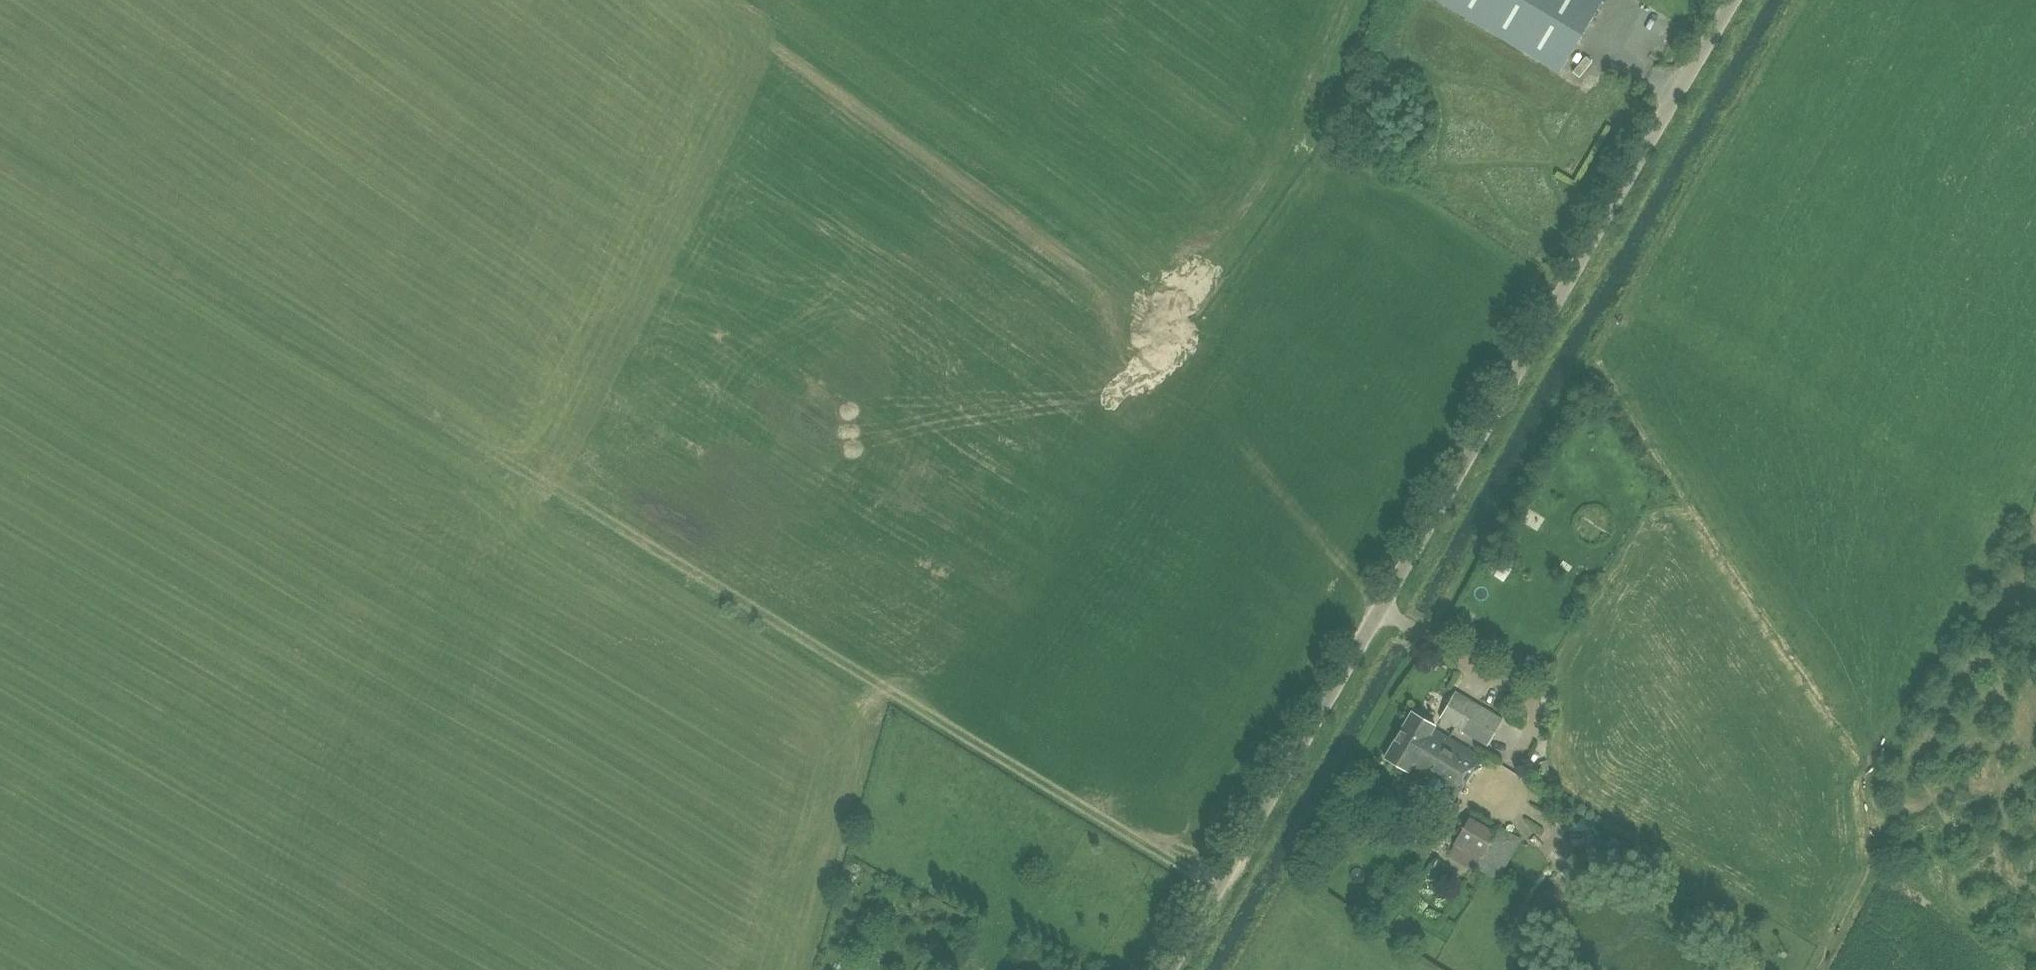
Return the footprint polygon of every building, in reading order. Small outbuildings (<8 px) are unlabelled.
[(1560,72),(1603,0),(1440,0),(1560,72)] [(1466,619),(1456,613),(1449,627),(1458,632),(1466,619)] [(1441,717),(1487,746),(1503,720),(1457,691),(1441,717)] [(1411,768),(1413,769),(1419,758),(1433,766),(1449,737),(1434,728),(1436,725),(1412,711),(1385,757),(1409,771),(1411,768)] [(1419,758),(1413,769),(1432,780),(1430,784),(1428,783),(1422,793),(1437,802),(1443,791),(1441,790),(1443,787),(1457,794),(1480,754),(1449,737),(1433,766),(1419,758)] [(1468,817),(1454,841),(1493,863),(1507,839),(1468,817)]
